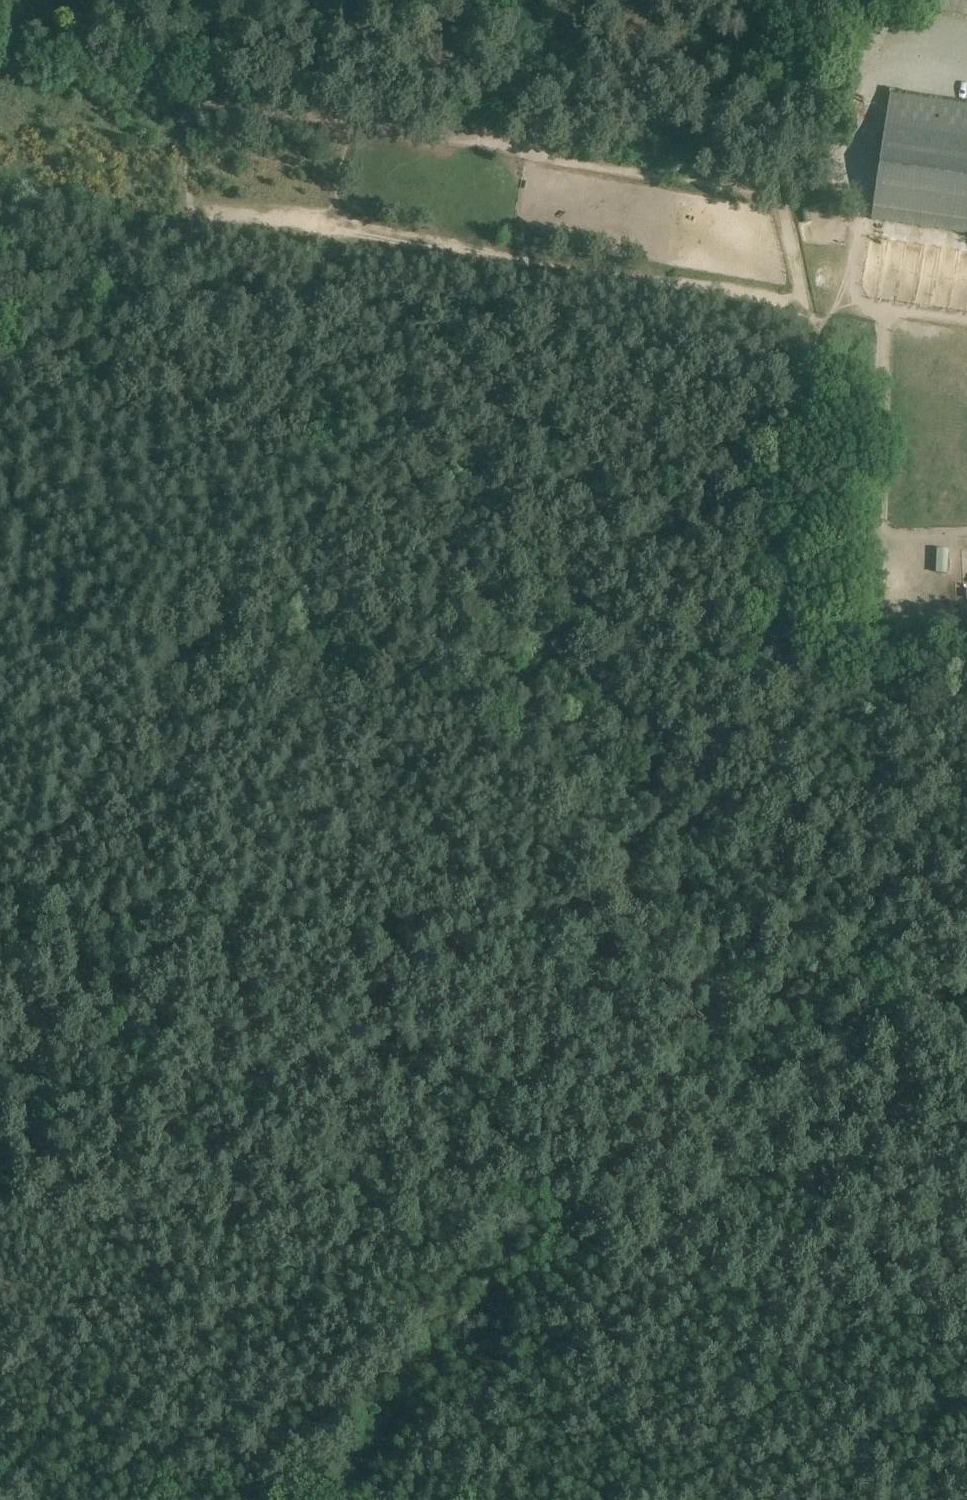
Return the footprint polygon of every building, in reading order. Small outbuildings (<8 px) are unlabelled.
[(311,21),(312,8),(302,8),(302,20),(311,21)] [(874,207),(966,221),(966,107),(891,96),(874,207)] [(966,250),(966,233),(880,223),(878,240),(966,250)] [(946,548),(936,548),(936,571),(946,571),(946,548)]
